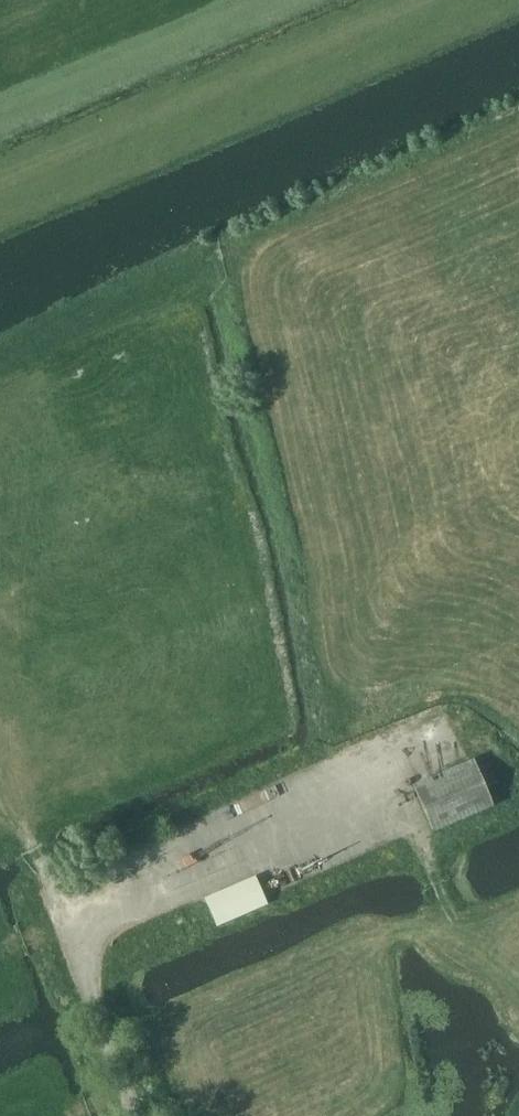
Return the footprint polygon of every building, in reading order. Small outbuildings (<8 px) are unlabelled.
[(435,831),(496,805),(478,764),(418,790),(435,831)] [(256,878),(207,900),(219,927),(268,905),(256,878)]
